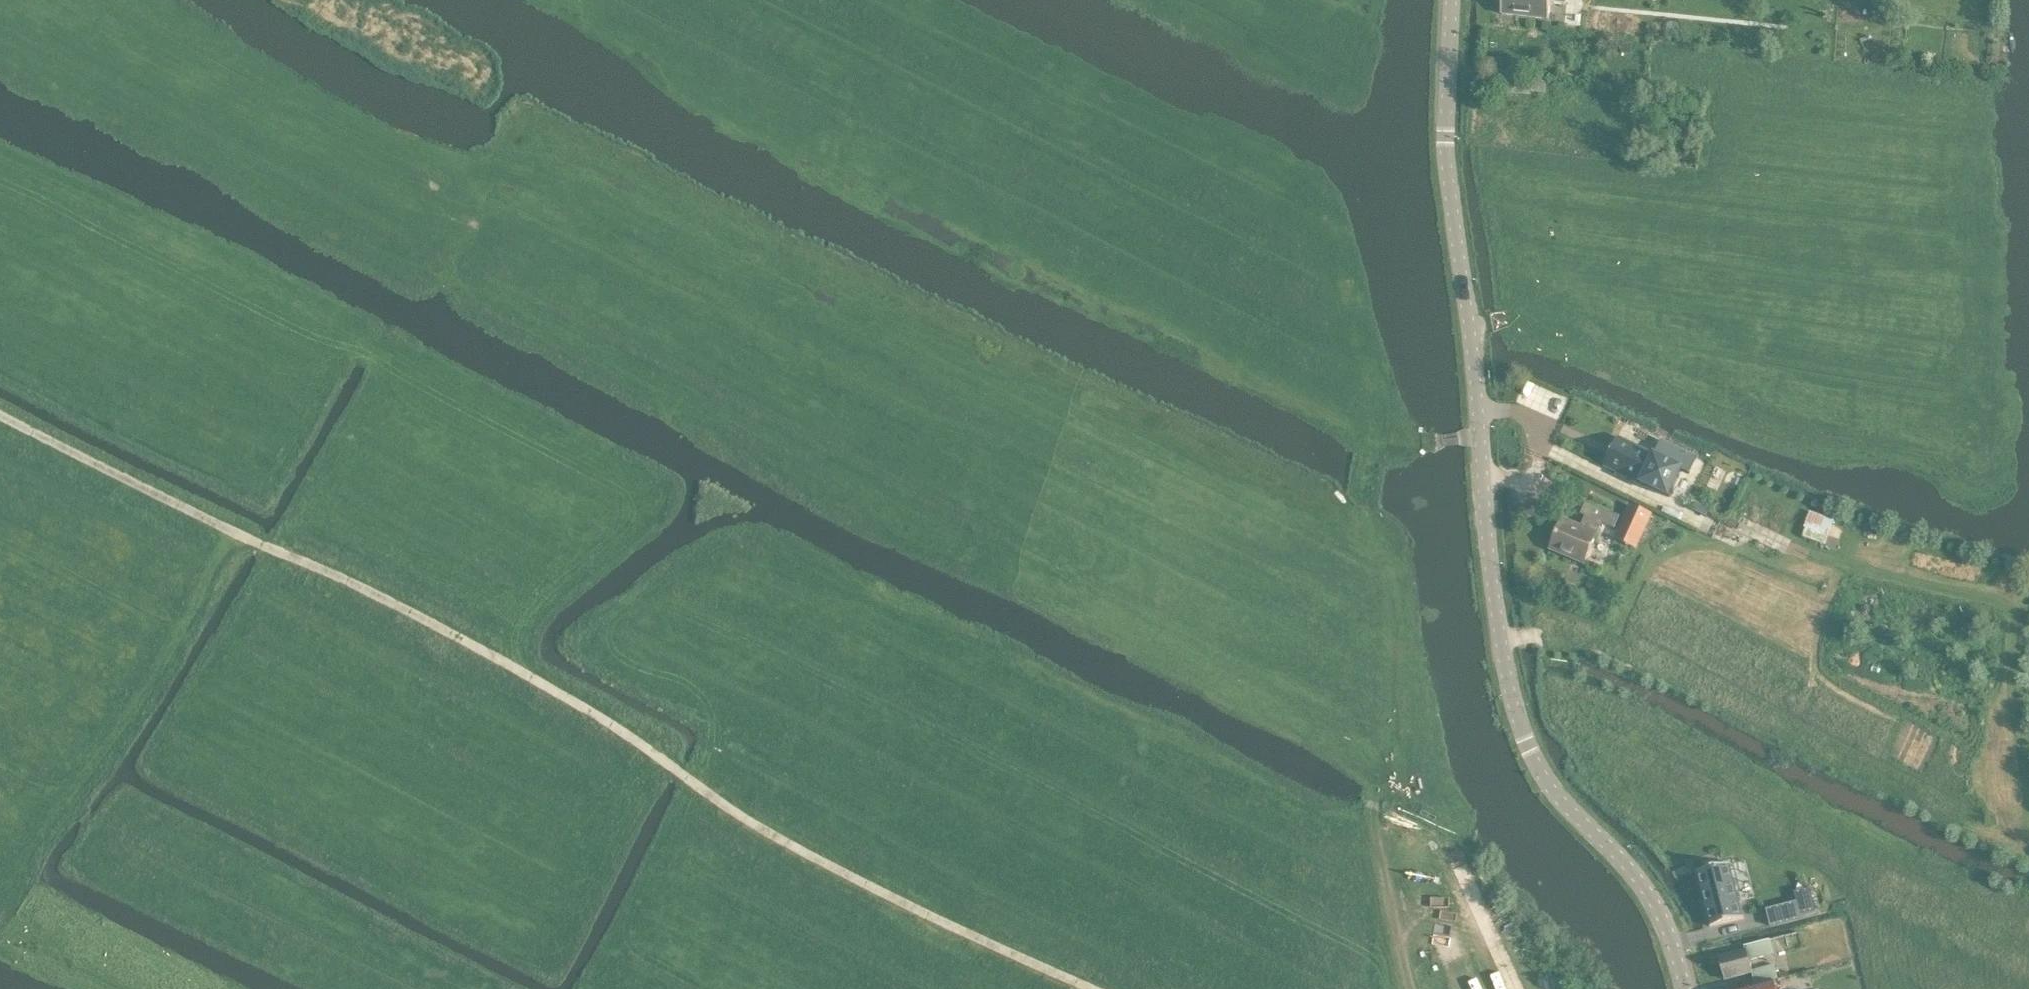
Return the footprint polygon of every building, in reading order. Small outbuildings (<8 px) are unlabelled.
[(1548,18),(1550,0),(1502,0),(1500,13),(1548,18)] [(1622,42),(1621,51),(1631,52),(1632,43),(1622,42)] [(1499,91),(1530,93),(1531,80),(1500,78),(1499,91)] [(1696,457),(1660,439),(1653,454),(1617,436),(1603,465),(1668,497),(1681,470),(1688,473),(1696,457)] [(1549,548),(1583,563),(1600,522),(1613,527),(1619,515),(1585,500),(1579,513),(1584,515),(1580,525),(1562,518),(1549,548)] [(1697,500),(1693,508),(1705,514),(1709,506),(1697,500)] [(1636,547),(1639,539),(1650,513),(1628,504),(1617,530),(1614,538),(1636,547)] [(1696,870),(1696,872),(1697,872),(1710,923),(1709,924),(1710,925),(1743,917),(1743,915),(1742,916),(1729,864),(1730,864),(1730,862),(1696,870)] [(1810,887),(1795,891),(1800,914),(1816,910),(1810,887)] [(1724,978),(1753,971),(1749,956),(1765,951),(1762,941),(1747,946),(1747,947),(1718,954),(1720,964),(1717,966),(1719,973),(1723,974),(1724,978)] [(1753,971),(1756,984),(1778,978),(1774,965),(1753,971)] [(1739,988),(1776,988),(1773,980),(1739,988)]
